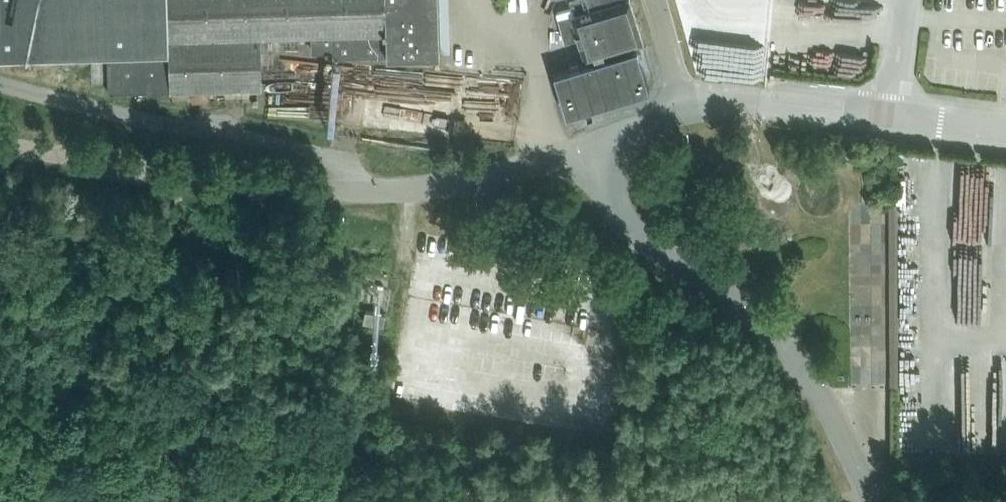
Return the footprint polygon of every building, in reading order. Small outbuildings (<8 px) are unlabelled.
[(108,40),(110,91),(173,89),(173,91),(263,88),(261,34),(313,32),(313,50),(333,49),(334,55),(387,53),(388,54),(440,52),(439,0),(0,0),(0,44),(108,40)] [(569,1),(573,14),(571,15),(585,59),(607,52),(607,53),(615,50),(620,49),(643,42),(643,41),(644,41),(631,0),(618,0),(604,4),(602,0),(573,0),(569,1)] [(554,72),(567,113),(650,88),(637,47),(620,52),(620,49),(615,50),(615,53),(554,72)] [(384,323),(386,312),(366,308),(364,319),(384,323)]
